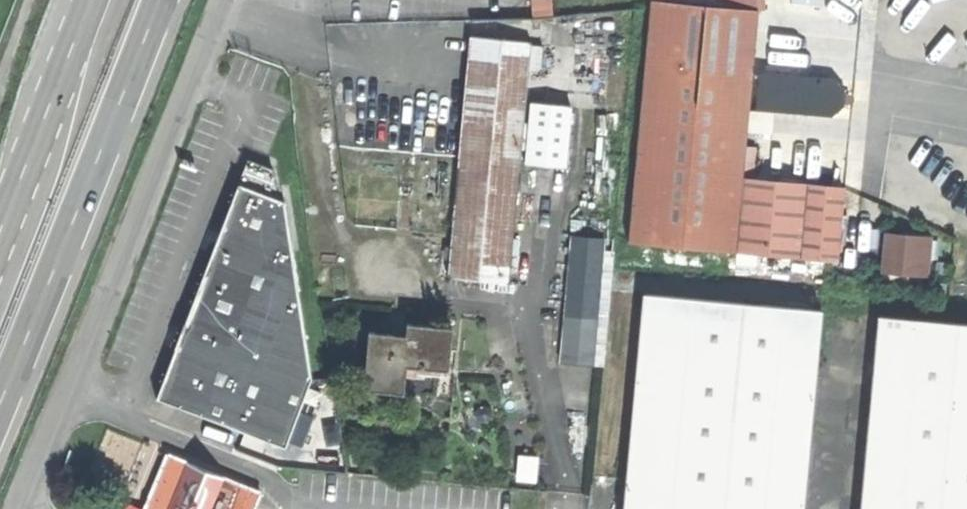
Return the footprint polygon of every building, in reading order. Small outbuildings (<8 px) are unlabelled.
[(653,1),(759,10),(760,0),(653,0),(653,1)] [(759,10),(653,1),(631,240),(737,250),(744,177),(748,136),(759,10)] [(452,278),(513,283),(534,41),(473,35),(452,278)] [(761,72),(758,109),(836,115),(845,106),(847,89),(838,79),(761,72)] [(251,158),(241,184),(287,200),(285,190),(280,190),(278,168),(251,158)] [(846,186),(744,177),(737,250),(840,259),(846,186)] [(161,397),(290,445),(315,377),(287,200),(241,184),(199,296),(161,397)] [(564,362),(596,364),(606,237),(574,234),(564,362)] [(890,269),(929,272),(930,257),(923,256),(924,240),(892,238),(890,269)] [(931,241),(924,240),(923,256),(930,257),(931,241)] [(825,308),(647,292),(627,508),(807,508),(825,308)] [(866,508),(966,508),(966,319),(883,312),(866,508)] [(370,360),(368,389),(405,392),(407,364),(442,367),(452,367),(455,325),(410,322),(410,334),(372,331),(370,360)] [(440,394),(442,367),(407,364),(405,392),(440,394)] [(149,508),(256,508),(264,490),(173,451),(151,503),(149,508)]
